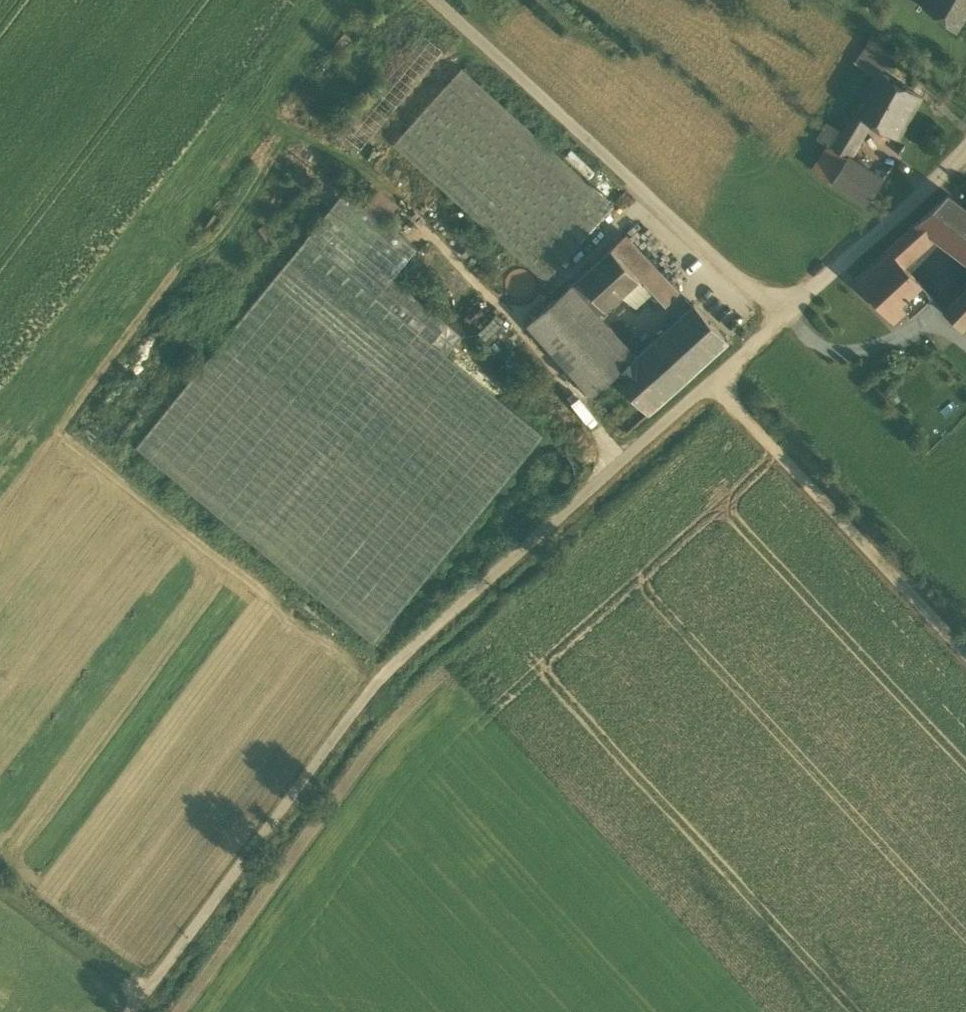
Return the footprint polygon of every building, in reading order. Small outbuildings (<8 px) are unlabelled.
[(925,8),(930,0),(913,0),(925,8)] [(965,14),(944,0),(930,0),(925,8),(955,31),(965,14)] [(965,14),(965,0),(944,0),(965,14)] [(855,65),(874,78),(878,72),(866,64),(877,48),(870,42),(855,65)] [(892,58),(877,48),(866,64),(878,72),(881,73),(892,58)] [(393,146),(545,283),(613,206),(461,70),(393,146)] [(867,124),(897,140),(921,98),(906,89),(904,92),(887,82),(889,78),(881,73),(878,72),(874,78),(852,115),(867,124)] [(832,150),(846,158),(852,150),(867,124),(852,115),(842,132),(832,150)] [(826,146),(832,150),(842,132),(825,123),(815,140),(826,146)] [(811,168),(815,171),(832,150),(826,146),(811,168)] [(564,158),(587,180),(594,172),(571,150),(564,158)] [(815,171),(831,182),(846,158),(832,150),(815,171)] [(861,155),(852,150),(846,158),(856,163),(861,155)] [(883,180),(856,163),(846,158),(831,182),(830,183),(866,206),(883,180)] [(347,190),(306,240),(375,296),(392,277),(393,277),(417,248),(383,220),(364,205),(347,190)] [(965,261),(965,209),(947,195),(916,223),(936,238),(965,261)] [(890,253),(903,267),(936,238),(916,223),(885,250),(889,254),(890,253)] [(626,235),(611,249),(638,278),(642,283),(644,282),(654,293),(665,306),(679,293),(626,235)] [(462,334),(393,277),(392,277),(375,296),(306,240),(134,449),(373,643),(544,434),(446,354),(462,334)] [(614,301),(638,278),(611,249),(577,280),(605,309),(614,301)] [(857,283),(893,321),(903,311),(910,318),(932,297),(903,267),(890,253),(889,254),(857,283)] [(525,299),(532,293),(535,285),(533,277),(527,271),(518,269),(510,272),(505,279),(504,288),(509,296),(517,300),(525,299)] [(638,278),(614,301),(629,316),(654,293),(644,282),(642,283),(638,278)] [(591,397),(614,376),(637,355),(599,314),(605,309),(577,280),(526,325),(591,397)] [(961,328),(965,323),(965,288),(944,311),(961,328)] [(693,305),(637,355),(614,376),(648,415),(728,343),(694,304),(693,305)]
